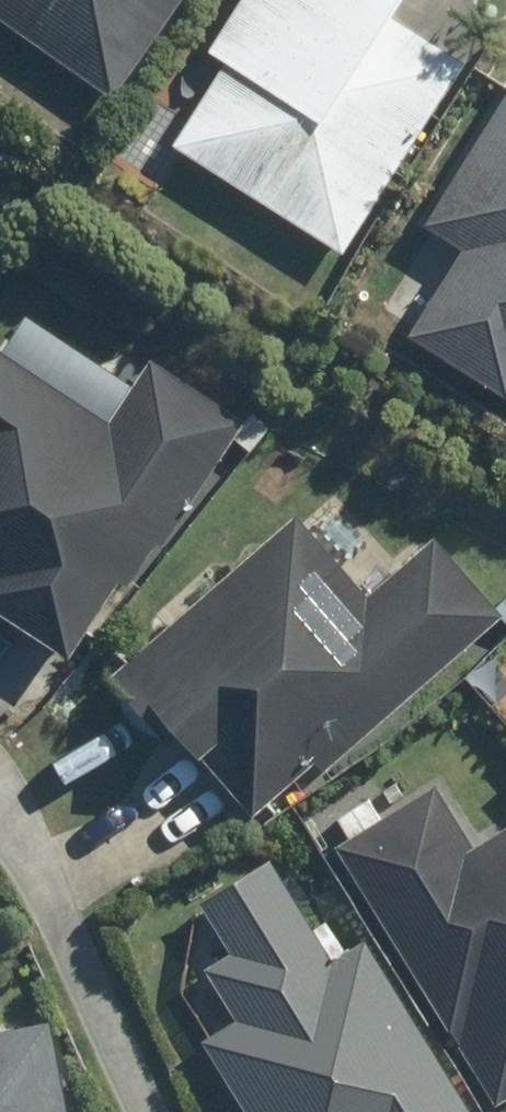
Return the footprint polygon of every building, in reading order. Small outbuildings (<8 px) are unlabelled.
[(114,103),(184,0),(0,0),(0,26),(114,103)] [(169,145),(347,263),(474,71),(389,14),(398,0),(243,0),(205,58),(220,68),(169,145)] [(424,235),(454,252),(404,340),(505,398),(505,89),(424,235)] [(65,654),(127,569),(137,577),(246,428),(149,357),(130,382),(23,304),(0,335),(0,607),(65,654)] [(296,513),(106,676),(144,720),(159,708),(259,824),(505,612),(440,537),(369,598),(296,513)] [(330,844),(500,1104),(505,1100),(505,828),(479,845),(434,776),(330,844)] [(366,942),(334,962),(270,858),(203,899),(235,950),(206,967),(237,1017),(203,1039),(248,1111),(471,1111),(366,942)] [(0,1029),(0,1111),(68,1111),(48,1019),(0,1029)]
